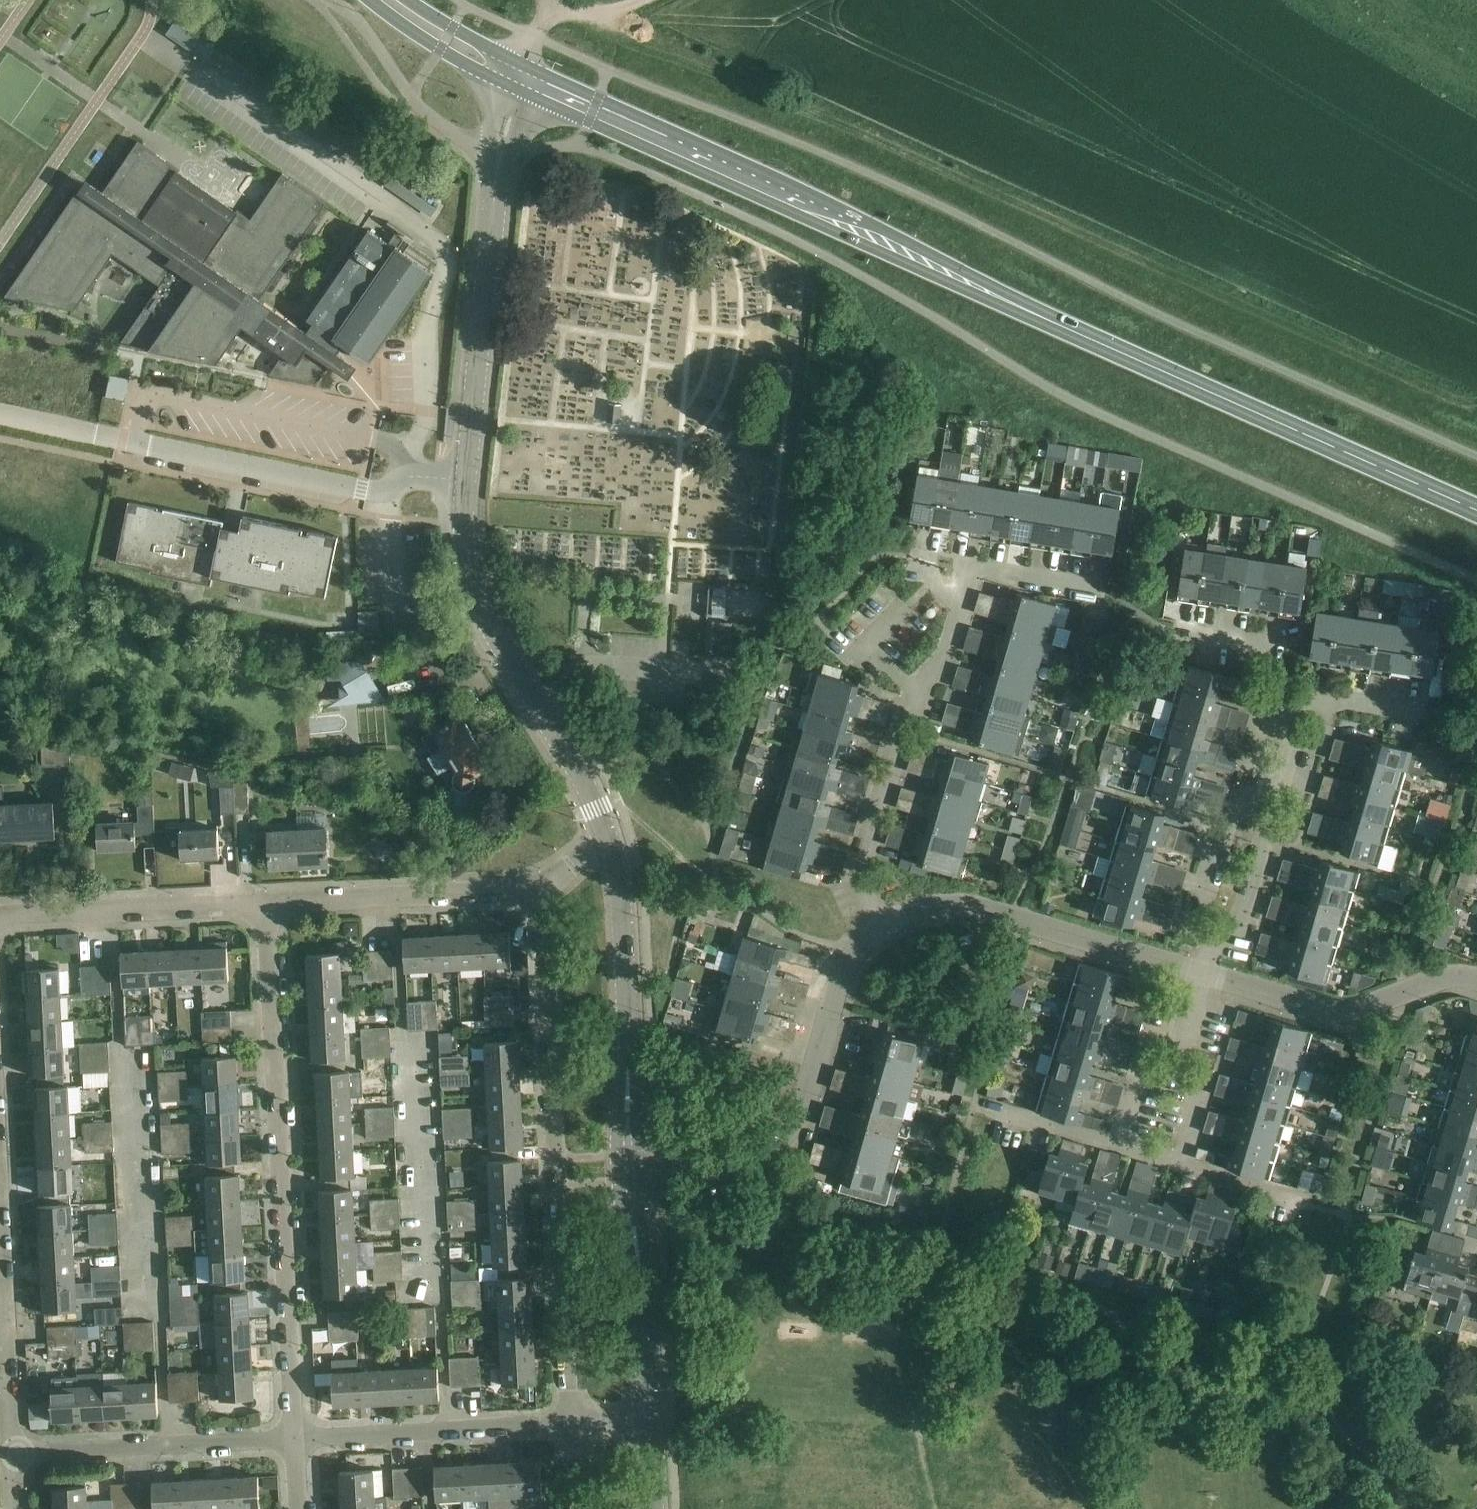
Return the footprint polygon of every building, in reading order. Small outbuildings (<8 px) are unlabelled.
[(177,19),(166,34),(198,56),(209,41),(177,19)] [(80,191),(7,296),(61,307),(61,308),(70,310),(70,309),(79,311),(79,309),(78,308),(115,254),(161,286),(148,304),(144,301),(135,313),(140,316),(122,342),(120,341),(120,343),(219,364),(221,364),(219,361),(227,350),(232,354),(241,341),(236,338),(243,326),(284,354),(270,374),(316,384),(329,365),(330,363),(335,367),(342,357),(337,353),(338,352),(344,344),(348,347),(370,362),(385,340),(408,306),(432,271),(429,269),(434,261),(396,234),(389,244),(370,231),(309,319),(303,328),(261,299),(273,283),(277,286),(286,273),(281,270),(306,235),(310,238),(319,225),(314,222),(327,203),(282,172),(281,173),(283,175),(251,220),(238,210),(237,211),(238,212),(237,214),(178,173),(179,171),(180,172),(181,171),(140,142),(105,193),(100,190),(93,200),(80,191)] [(110,374),(107,395),(126,398),(129,376),(110,374)] [(621,404),(609,403),(608,422),(619,423),(621,404)] [(1046,458),(1066,460),(1068,442),(1049,440),(1046,458)] [(1066,462),(1065,464),(1074,465),(1077,447),(1068,446),(1066,462)] [(1142,468),(1143,454),(1088,447),(1086,461),(1142,468)] [(1085,465),(1085,473),(1102,474),(1102,490),(1126,490),(1126,482),(1138,483),(1139,467),(1085,465)] [(918,528),(930,530),(939,478),(940,469),(920,466),(911,519),(919,520),(918,528)] [(952,525),(959,481),(939,478),(930,530),(942,532),(944,524),(952,525)] [(958,534),(971,537),(979,485),(959,481),(952,525),(960,527),(958,534)] [(984,531),(992,532),(999,488),(979,485),(971,537),(983,539),(984,531)] [(1024,538),(1032,539),(1040,495),(1041,489),(1020,485),(1019,491),(1010,543),(1023,545),(1024,538)] [(999,541),(1010,543),(1019,491),(999,488),(992,532),(1000,534),(999,541)] [(1039,548),(1051,550),(1059,498),(1040,495),(1032,539),(1040,540),(1039,548)] [(1079,501),(1059,498),(1051,550),(1063,552),(1064,544),(1072,546),(1079,501)] [(1091,557),(1100,504),(1079,501),(1072,546),(1080,547),(1079,555),(1091,557)] [(224,522),(129,502),(117,562),(152,569),(151,573),(211,586),(213,577),(290,593),(291,589),(326,596),(339,536),(243,516),(240,531),(223,527),(224,522)] [(1120,508),(1100,504),(1091,557),(1103,559),(1105,551),(1113,553),(1120,508)] [(1261,518),(1259,529),(1270,531),(1271,528),(1272,520),(1261,518)] [(367,578),(361,579),(364,596),(384,593),(375,546),(361,549),(367,578)] [(1198,604),(1206,551),(1185,547),(1179,593),(1187,594),(1186,602),(1198,604)] [(1220,599),(1227,554),(1206,551),(1198,604),(1210,606),(1212,598),(1220,599)] [(1239,610),(1247,557),(1227,554),(1220,599),(1227,601),(1226,608),(1239,610)] [(1252,604),(1260,606),(1267,560),(1247,557),(1239,610),(1251,612),(1252,604)] [(1279,616),(1287,564),(1267,560),(1260,606),(1268,607),(1267,614),(1279,616)] [(1308,567),(1287,564),(1279,616),(1291,618),(1292,611),(1301,612),(1308,567)] [(1171,573),(1169,585),(1176,587),(1178,574),(1171,573)] [(1346,576),(1345,584),(1353,585),(1354,577),(1346,576)] [(1381,600),(1421,607),(1423,595),(1432,597),(1434,585),(1385,577),(1381,600)] [(996,607),(1051,623),(1057,605),(1018,593),(1016,602),(999,597),(996,607)] [(1051,623),(996,607),(993,618),(1010,623),(1008,629),(1046,641),(1053,643),(1058,625),(1051,623)] [(380,613),(359,614),(361,643),(382,642),(380,613)] [(1084,615),(1080,628),(1103,634),(1106,621),(1084,615)] [(1328,667),(1336,617),(1317,615),(1310,656),(1319,658),(1318,665),(1328,667)] [(1336,617),(1328,667),(1342,669),(1343,661),(1351,662),(1357,620),(1336,617)] [(1358,671),(1369,673),(1377,623),(1357,620),(1351,662),(1359,664),(1358,671)] [(1398,677),(1410,679),(1419,623),(1398,620),(1392,669),(1400,670),(1398,677)] [(1397,626),(1377,623),(1369,673),(1382,675),(1384,667),(1392,669),(1397,626)] [(1046,641),(1008,629),(1005,639),(988,634),(985,642),(1041,659),(1046,641)] [(1439,633),(1418,630),(1410,679),(1423,681),(1424,674),(1432,675),(1439,633)] [(1041,659),(985,642),(982,655),(999,659),(997,666),(1035,678),(1041,659)] [(342,706),(386,701),(361,659),(325,663),(326,668),(329,681),(339,680),(341,698),(342,706)] [(1179,683),(1217,694),(1220,686),(1237,691),(1240,680),(1184,664),(1179,683)] [(1030,696),(1035,678),(997,666),(994,676),(959,665),(956,675),(1030,696)] [(807,691),(815,693),(889,714),(892,704),(857,693),(859,685),(813,672),(807,691)] [(1030,696),(956,675),(953,686),(988,696),(986,703),(1025,714),(1030,696)] [(1215,703),(1217,694),(1179,683),(1173,702),(1229,718),(1232,708),(1215,703)] [(889,714),(815,693),(809,711),(848,723),(850,714),(886,724),(889,714)] [(764,698),(759,716),(761,717),(771,720),(774,721),(779,703),(764,698)] [(1226,728),(1229,718),(1173,702),(1168,720),(1206,732),(1209,723),(1226,728)] [(1019,734),(1025,714),(986,703),(983,713),(966,708),(964,717),(1019,734)] [(1065,708),(1060,726),(1074,731),(1080,712),(1065,708)] [(848,723),(809,711),(804,710),(798,728),(804,730),(859,746),(862,736),(846,731),(848,723)] [(1019,734),(964,717),(960,728),(977,733),(975,742),(1013,753),(1019,734)] [(455,718),(438,728),(423,737),(433,754),(429,758),(439,774),(455,764),(459,771),(457,772),(456,774),(455,776),(454,778),(454,780),(454,782),(455,784),(455,785),(456,786),(451,808),(464,811),(469,790),(473,787),(475,782),(474,777),(477,775),(476,774),(486,768),(477,754),(482,750),(464,721),(459,724),(455,718)] [(1204,739),(1206,732),(1168,720),(1162,739),(1218,755),(1221,744),(1204,739)] [(1054,740),(1057,729),(1044,725),(1040,736),(1054,740)] [(859,746),(804,730),(799,748),(837,759),(840,751),(856,756),(859,746)] [(71,765),(69,737),(42,738),(43,766),(71,765)] [(1215,765),(1218,755),(1162,739),(1157,757),(1196,768),(1198,760),(1215,765)] [(1354,744),(1351,754),(1406,770),(1412,751),(1373,740),(1371,748),(1354,744)] [(751,744),(737,799),(769,807),(776,779),(760,775),(766,748),(751,744)] [(1104,747),(1100,761),(1111,764),(1115,751),(1104,747)] [(799,748),(793,767),(849,783),(852,773),(835,768),(837,759),(799,748)] [(932,756),(929,766),(984,782),(990,763),(951,752),(948,761),(932,756)] [(1362,777),(1401,788),(1406,770),(1351,754),(1348,764),(1365,769),(1362,777)] [(1193,776),(1196,768),(1157,757),(1152,775),(1207,791),(1210,781),(1193,776)] [(233,775),(259,783),(264,769),(238,760),(233,775)] [(1449,779),(1458,782),(1464,764),(1455,761),(1449,779)] [(793,767),(788,765),(783,783),(826,796),(829,788),(846,793),(849,783),(793,767)] [(940,789),(979,800),(984,782),(929,766),(925,776),(942,781),(940,789)] [(1094,780),(1094,782),(1106,785),(1107,784),(1109,777),(1097,773),(1094,780)] [(1207,791),(1152,775),(1146,794),(1185,805),(1187,797),(1204,802),(1207,791)] [(1396,807),(1401,788),(1362,777),(1360,785),(1343,780),(1340,791),(1396,807)] [(249,783),(235,779),(235,786),(236,813),(250,812),(249,783)] [(826,796),(783,783),(777,802),(782,803),(838,820),(841,809),(824,804),(826,796)] [(222,814),(236,813),(235,786),(220,786),(222,814)] [(979,801),(979,800),(940,789),(938,797),(921,793),(917,803),(973,820),(973,819),(977,821),(983,802),(979,801)] [(154,805),(152,805),(152,790),(140,790),(140,806),(138,806),(139,822),(99,824),(100,850),(136,848),(135,835),(155,834),(154,805)] [(1352,814),(1390,825),(1396,807),(1340,791),(1337,801),(1354,806),(1352,814)] [(1442,835),(1447,801),(1429,798),(1427,814),(1419,813),(1416,831),(1442,835)] [(29,838),(28,831),(39,831),(39,838),(56,837),(54,801),(3,804),(3,803),(2,801),(1,800),(0,799),(0,840),(29,838)] [(777,822),(816,833),(818,825),(835,830),(838,820),(782,803),(777,822)] [(929,826),(968,837),(973,820),(917,803),(915,813),(932,818),(929,826)] [(1121,821),(1177,837),(1180,828),(1163,823),(1165,814),(1127,803),(1121,821)] [(1069,804),(1062,844),(1077,846),(1084,806),(1069,804)] [(1390,825),(1352,814),(1349,822),(1332,817),(1329,827),(1385,844),(1390,825)] [(1012,820),(1005,858),(1015,860),(1023,822),(1012,820)] [(1174,849),(1177,837),(1121,821),(1116,839),(1155,851),(1157,844),(1174,849)] [(816,833),(777,822),(772,840),(846,862),(849,852),(813,841),(816,833)] [(419,849),(406,834),(401,827),(393,825),(390,837),(408,858),(419,849)] [(962,856),(968,837),(929,826),(927,834),(910,829),(907,840),(962,856)] [(181,827),(166,827),(167,851),(181,851),(181,860),(220,858),(218,829),(181,830),(181,827)] [(1385,844),(1329,827),(1326,838),(1343,843),(1341,851),(1379,863),(1385,844)] [(327,828),(298,830),(299,867),(328,865),(327,828)] [(299,867),(298,830),(269,831),(271,868),(299,867)] [(1152,860),(1155,851),(1116,839),(1110,858),(1166,875),(1169,865),(1152,860)] [(846,862),(772,840),(763,869),(794,878),(797,868),(805,871),(807,862),(843,872),(846,862)] [(969,858),(962,856),(907,840),(904,850),(921,855),(918,864),(963,877),(969,858)] [(722,847),(719,856),(730,859),(732,850),(722,847)] [(1163,885),(1166,875),(1110,858),(1105,877),(1143,889),(1146,881),(1163,885)] [(1299,875),(1355,890),(1360,872),(1321,860),(1319,869),(1302,864),(1299,875)] [(1355,890),(1299,875),(1296,884),(1313,890),(1310,898),(1349,908),(1355,890)] [(1058,877),(1056,883),(1070,887),(1072,881),(1058,877)] [(1141,897),(1143,889),(1105,877),(1099,895),(1155,911),(1158,902),(1141,897)] [(1393,888),(1390,900),(1403,904),(1407,892),(1393,888)] [(1155,911),(1099,895),(1094,915),(1132,926),(1135,917),(1152,922),(1155,911)] [(1349,908),(1310,898),(1308,906),(1291,901),(1288,912),(1344,926),(1349,908)] [(1042,905),(1041,909),(1042,909),(1054,913),(1055,909),(1057,905),(1043,901),(1042,905)] [(1344,926),(1288,912),(1285,921),(1302,926),(1299,935),(1338,945),(1344,926)] [(483,933),(485,967),(512,965),(510,932),(483,933)] [(483,933),(457,935),(459,968),(485,967),(483,933)] [(459,968),(457,935),(431,936),(433,970),(459,968)] [(1338,945),(1299,935),(1297,943),(1280,938),(1277,949),(1333,964),(1338,945)] [(433,970),(431,936),(404,938),(406,971),(433,970)] [(738,954),(777,966),(779,958),(796,963),(799,952),(744,936),(738,954)] [(201,949),(202,982),(229,980),(227,942),(210,942),(210,948),(201,949)] [(176,983),(202,982),(201,949),(175,950),(176,983)] [(728,970),(732,952),(720,949),(715,966),(728,970)] [(1333,964),(1277,949),(1274,958),(1291,963),(1288,972),(1327,983),(1333,964)] [(150,984),(176,983),(175,950),(149,951),(150,984)] [(380,980),(378,950),(363,951),(365,981),(380,980)] [(378,950),(380,980),(394,979),(393,950),(378,950)] [(124,986),(150,984),(149,951),(122,953),(124,986)] [(307,955),(309,981),(342,979),(341,953),(307,955)] [(774,975),(777,966),(738,954),(733,973),(807,996),(810,985),(774,975)] [(1015,956),(1012,967),(1023,970),(1027,959),(1015,956)] [(1080,963),(1074,982),(1113,993),(1115,985),(1132,990),(1135,979),(1080,963)] [(95,966),(97,994),(112,994),(110,965),(95,966)] [(82,995),(97,994),(95,966),(81,967),(82,995)] [(27,970),(28,996),(61,995),(60,968),(27,970)] [(804,1005),(807,996),(733,973),(728,991),(766,1003),(769,995),(804,1005)] [(1023,973),(1019,984),(1031,988),(1034,979),(1032,976),(1023,973)] [(310,1008),(343,1006),(342,979),(309,981),(310,1008)] [(1110,1001),(1113,993),(1074,982),(1069,1000),(1124,1016),(1127,1006),(1110,1001)] [(681,1009),(685,988),(676,986),(671,1007),(681,1009)] [(764,1011),(766,1003),(722,990),(716,1008),(778,1027),(781,1017),(764,1011)] [(483,996),(484,1012),(514,1010),(513,994),(483,996)] [(61,995),(28,996),(29,1023),(63,1021),(61,995)] [(437,1000),(422,1001),(424,1030),(438,1029),(437,1000)] [(1121,1027),(1124,1016),(1069,1000),(1063,1019),(1102,1030),(1104,1022),(1121,1027)] [(424,1030),(422,1001),(407,1002),(409,1031),(424,1030)] [(312,1034),(345,1032),(343,1006),(310,1008),(312,1034)] [(778,1027),(716,1008),(711,1027),(755,1041),(758,1032),(775,1037),(778,1027)] [(515,1023),(514,1010),(484,1012),(485,1019),(462,1021),(463,1027),(515,1023)] [(203,1027),(232,1026),(231,1011),(203,1012),(203,1027)] [(1466,1034),(1476,1038),(1476,1016),(1472,1014),(1466,1034)] [(154,1015),(140,1016),(141,1044),(156,1043),(154,1015)] [(1269,1039),(1307,1050),(1313,1031),(1258,1015),(1254,1026),(1271,1031),(1269,1039)] [(141,1044),(140,1016),(125,1017),(126,1045),(141,1044)] [(1099,1038),(1102,1030),(1063,1019),(1058,1037),(1113,1053),(1116,1043),(1099,1038)] [(63,1021),(29,1023),(31,1049),(64,1047),(63,1021)] [(1009,1023),(1005,1037),(1017,1040),(1021,1026),(1009,1023)] [(233,1040),(232,1026),(203,1027),(204,1042),(233,1040)] [(361,1029),(362,1043),(391,1042),(390,1027),(361,1029)] [(346,1059),(345,1032),(312,1034),(313,1061),(320,1060),(320,1072),(346,1071),(345,1059),(346,1059)] [(866,1036),(862,1048),(918,1063),(924,1043),(885,1032),(883,1041),(866,1036)] [(1466,1034),(1461,1052),(1476,1057),(1476,1038),(1466,1034)] [(1110,1064),(1113,1053),(1058,1037),(1052,1055),(1091,1067),(1094,1059),(1110,1064)] [(1319,1054),(1307,1050),(1269,1039),(1266,1047),(1250,1042),(1247,1052),(1302,1069),(1302,1068),(1314,1071),(1319,1054)] [(518,1041),(484,1043),(486,1069),(520,1067),(518,1041)] [(81,1058),(110,1056),(109,1042),(80,1043),(81,1058)] [(392,1056),(391,1042),(362,1043),(363,1058),(392,1056)] [(64,1047),(31,1049),(32,1076),(39,1075),(39,1087),(65,1086),(65,1075),(64,1047)] [(1001,1047),(997,1059),(1010,1063),(1013,1050),(1001,1047)] [(913,1082),(918,1063),(862,1048),(860,1057),(877,1062),(874,1070),(913,1082)] [(1258,1076),(1297,1087),(1302,1069),(1247,1052),(1244,1063),(1260,1068),(1258,1076)] [(1461,1052),(1455,1071),(1476,1077),(1476,1057),(1461,1052)] [(440,1057),(441,1072),(469,1070),(469,1055),(440,1057)] [(1089,1075),(1091,1067),(1052,1055),(1047,1074),(1102,1090),(1105,1080),(1089,1075)] [(111,1071),(110,1056),(81,1058),(82,1073),(111,1071)] [(236,1056),(204,1058),(205,1085),(238,1083),(236,1056)] [(520,1067),(486,1069),(488,1095),(521,1094),(520,1067)] [(159,1087),(188,1085),(187,1070),(159,1072),(159,1087)] [(470,1085),(469,1070),(441,1072),(441,1086),(470,1085)] [(908,1100),(913,1082),(874,1070),(872,1078),(855,1073),(852,1084),(908,1100)] [(349,1071),(320,1072),(316,1073),(318,1099),(351,1097),(349,1071)] [(1455,1071),(1450,1089),(1476,1097),(1476,1077),(1455,1071)] [(1099,1100),(1102,1090),(1047,1074),(1042,1092),(1080,1104),(1082,1096),(1099,1100)] [(1291,1106),(1297,1087),(1258,1076),(1256,1084),(1239,1079),(1236,1089),(1291,1106)] [(238,1083),(205,1085),(206,1111),(239,1109),(238,1083)] [(866,1099),(864,1107),(902,1118),(908,1100),(852,1084),(849,1094),(866,1099)] [(188,1085),(159,1087),(160,1102),(189,1100),(188,1085)] [(35,1087),(37,1114),(70,1113),(69,1086),(65,1086),(39,1087),(35,1087)] [(1247,1113),(1286,1124),(1291,1106),(1236,1089),(1233,1099),(1250,1104),(1247,1113)] [(1450,1089),(1444,1107),(1476,1117),(1476,1097),(1450,1089)] [(1078,1112),(1080,1104),(1042,1092),(1036,1111),(1091,1128),(1095,1117),(1078,1112)] [(521,1094),(488,1095),(489,1122),(523,1120),(521,1094)] [(352,1124),(351,1097),(318,1099),(319,1125),(352,1124)] [(366,1108),(366,1123),(395,1122),(394,1106),(366,1108)] [(897,1136),(902,1118),(864,1107),(861,1115),(844,1110),(841,1120),(897,1136)] [(1444,1107),(1439,1126),(1476,1137),(1476,1117),(1444,1107)] [(444,1124),(472,1123),(471,1108),(443,1109),(444,1124)] [(239,1109),(206,1111),(207,1137),(240,1135),(239,1109)] [(70,1113),(37,1114),(38,1140),(72,1139),(70,1113)] [(1280,1142),(1286,1124),(1247,1113),(1245,1121),(1228,1116),(1225,1126),(1280,1142)] [(492,1160),(518,1159),(517,1147),(524,1147),(523,1120),(489,1122),(491,1148),(492,1160)] [(853,1144),(892,1155),(897,1136),(841,1120),(838,1130),(855,1135),(853,1144)] [(85,1138),(114,1136),(113,1121),(84,1123),(85,1138)] [(946,1121),(943,1130),(952,1132),(954,1124),(946,1121)] [(162,1139),(191,1137),(190,1122),(161,1124),(162,1139)] [(396,1137),(395,1122),(366,1123),(367,1138),(396,1137)] [(473,1137),(472,1123),(444,1124),(444,1139),(473,1137)] [(354,1150),(352,1124),(319,1125),(321,1152),(354,1150)] [(1236,1149),(1275,1161),(1280,1142),(1225,1126),(1222,1136),(1239,1141),(1236,1149)] [(1476,1157),(1476,1145),(1475,1145),(1476,1139),(1476,1137),(1439,1126),(1433,1145),(1476,1157)] [(941,1129),(937,1142),(948,1146),(949,1144),(952,1132),(943,1130),(941,1129)] [(240,1135),(207,1137),(208,1163),(209,1163),(235,1162),(242,1162),(240,1135)] [(114,1136),(85,1138),(86,1152),(115,1150),(114,1136)] [(191,1137),(162,1139),(163,1154),(191,1152),(191,1137)] [(72,1139),(38,1140),(39,1166),(73,1165),(72,1139)] [(1057,1196),(1074,1142),(1064,1139),(1059,1155),(1050,1153),(1044,1172),(1033,1169),(1027,1188),(1057,1196)] [(1076,1203),(1083,1182),(1088,1164),(1079,1161),(1084,1145),(1074,1142),(1057,1196),(1075,1202),(1075,1203),(1076,1203)] [(900,1158),(892,1155),(853,1144),(851,1152),(834,1147),(830,1159),(895,1176),(900,1158)] [(1433,1145),(1428,1164),(1466,1175),(1469,1165),(1476,1168),(1476,1157),(1433,1145)] [(1088,1226),(1110,1152),(1101,1149),(1090,1185),(1083,1182),(1076,1203),(1075,1203),(1069,1221),(1088,1226)] [(1275,1161),(1236,1149),(1234,1157),(1217,1153),(1214,1163),(1269,1180),(1275,1161)] [(355,1177),(354,1150),(321,1152),(322,1178),(326,1178),(327,1190),(351,1189),(351,1177),(355,1177)] [(1107,1232),(1119,1193),(1111,1191),(1121,1155),(1110,1152),(1088,1226),(1107,1232)] [(492,1162),(488,1162),(490,1187),(523,1185),(522,1159),(518,1159),(492,1160),(492,1162)] [(887,1205),(895,1176),(830,1159),(828,1167),(845,1172),(839,1191),(887,1205)] [(1134,1176),(1155,1179),(1157,1163),(1136,1160),(1134,1176)] [(235,1162),(209,1163),(210,1176),(206,1176),(207,1203),(241,1201),(240,1174),(236,1174),(235,1162)] [(1428,1164),(1422,1181),(1476,1197),(1476,1186),(1464,1182),(1466,1175),(1428,1164)] [(73,1165),(39,1166),(41,1193),(45,1193),(45,1205),(45,1206),(72,1204),(72,1203),(71,1203),(71,1192),(74,1191),(73,1165)] [(1298,1187),(1322,1193),(1326,1173),(1303,1168),(1298,1187)] [(1125,1237),(1143,1182),(1132,1179),(1127,1195),(1119,1193),(1107,1232),(1125,1237)] [(1422,1181),(1417,1200),(1456,1211),(1458,1202),(1475,1207),(1476,1201),(1476,1197),(1422,1181)] [(1143,1243),(1155,1204),(1148,1201),(1153,1185),(1143,1182),(1125,1237),(1143,1243)] [(1205,1241),(1223,1185),(1211,1182),(1206,1199),(1197,1196),(1192,1214),(1186,1235),(1187,1235),(1205,1241)] [(523,1185),(490,1187),(491,1213),(525,1212),(523,1185)] [(926,1185),(921,1200),(933,1204),(934,1200),(937,1188),(926,1185)] [(1231,1188),(1223,1185),(1205,1241),(1235,1250),(1243,1223),(1232,1220),(1235,1207),(1226,1205),(1231,1188)] [(327,1190),(320,1191),(321,1218),(355,1216),(353,1189),(351,1189),(327,1190)] [(1182,1254),(1187,1235),(1186,1235),(1192,1214),(1184,1212),(1189,1195),(1169,1189),(1164,1206),(1155,1204),(1143,1243),(1182,1254)] [(1456,1211),(1417,1200),(1406,1196),(1401,1215),(1467,1234),(1470,1224),(1453,1219),(1456,1211)] [(372,1215),(400,1213),(399,1198),(371,1200),(372,1215)] [(448,1201),(449,1216),(477,1214),(476,1199),(448,1201)] [(241,1201),(207,1203),(208,1229),(243,1227),(241,1201)] [(899,1203),(896,1213),(914,1218),(909,1206),(899,1203)] [(45,1205),(39,1206),(40,1232),(74,1231),(72,1204),(45,1206),(45,1205)] [(491,1213),(477,1214),(477,1224),(492,1223),(492,1240),(526,1239),(525,1212),(491,1213)] [(90,1229),(119,1228),(118,1213),(89,1214),(90,1229)] [(401,1228),(400,1213),(372,1215),(372,1229),(401,1228)] [(477,1214),(449,1216),(450,1231),(478,1229),(477,1224),(477,1214)] [(167,1231),(195,1230),(195,1215),(166,1217),(167,1231)] [(355,1216),(321,1218),(323,1244),(356,1242),(355,1216)] [(243,1227),(208,1229),(210,1255),(244,1253),(243,1227)] [(119,1228),(90,1229),(91,1244),(119,1243),(119,1228)] [(1445,1233),(1433,1229),(1430,1241),(1441,1244),(1445,1233)] [(196,1244),(195,1230),(167,1231),(168,1246),(196,1244)] [(74,1231),(40,1232),(41,1258),(75,1257),(74,1231)] [(526,1239),(492,1240),(494,1267),(499,1266),(499,1278),(524,1277),(523,1265),(527,1265),(526,1239)] [(356,1242),(323,1244),(324,1271),(358,1269),(356,1242)] [(1406,1280),(1434,1288),(1444,1251),(1428,1247),(1426,1254),(1415,1251),(1413,1256),(1412,1256),(1411,1260),(1412,1261),(1406,1280)] [(374,1267),(402,1265),(401,1250),(373,1252),(374,1267)] [(1444,1251),(1434,1288),(1459,1295),(1455,1310),(1472,1315),(1476,1298),(1476,1277),(1468,1274),(1469,1272),(1468,1272),(1469,1267),(1458,1263),(1461,1256),(1444,1251)] [(244,1253),(210,1255),(211,1281),(215,1281),(241,1280),(246,1280),(244,1253)] [(75,1257),(41,1258),(43,1284),(76,1283),(75,1257)] [(1075,1277),(1075,1278),(1092,1283),(1097,1267),(1080,1262),(1075,1277)] [(93,1282),(122,1280),(121,1265),(92,1267),(93,1282)] [(403,1280),(402,1265),(374,1267),(375,1282),(403,1280)] [(358,1269),(324,1271),(326,1297),(359,1295),(358,1269)] [(499,1278),(498,1278),(499,1305),(532,1303),(531,1277),(524,1277),(499,1278)] [(123,1295),(122,1280),(93,1282),(93,1297),(123,1295)] [(241,1280),(215,1281),(217,1321),(250,1319),(249,1292),(242,1292),(241,1280)] [(452,1281),(453,1296),(481,1294),(481,1280),(452,1281)] [(76,1283),(43,1284),(44,1311),(78,1310),(76,1283)] [(1192,1288),(1190,1297),(1198,1299),(1202,1286),(1193,1283),(1192,1288)] [(395,1289),(386,1290),(387,1300),(396,1300),(395,1289)] [(171,1311),(200,1309),(199,1294),(170,1296),(171,1311)] [(482,1309),(481,1294),(453,1296),(453,1310),(482,1309)] [(1195,1302),(1192,1311),(1224,1320),(1226,1312),(1195,1302)] [(532,1303),(499,1305),(500,1331),(534,1330),(532,1303)] [(122,1322),(121,1305),(96,1307),(96,1323),(122,1322)] [(426,1307),(416,1308),(418,1337),(428,1336),(426,1307)] [(437,1336),(435,1307),(426,1307),(428,1336),(437,1336)] [(399,1338),(418,1337),(416,1308),(397,1309),(399,1338)] [(200,1309),(171,1311),(172,1326),(201,1324),(200,1309)] [(330,1327),(359,1326),(358,1311),(329,1312),(330,1327)] [(250,1319),(217,1321),(218,1347),(252,1345),(250,1319)] [(154,1321),(139,1322),(141,1351),(156,1350),(154,1321)] [(141,1351),(139,1322),(124,1323),(126,1352),(141,1351)] [(1440,1322),(1430,1333),(1441,1343),(1451,1331),(1440,1322)] [(96,1325),(77,1326),(78,1338),(99,1337),(99,1325),(96,1325)] [(48,1342),(78,1341),(78,1338),(77,1326),(48,1327),(48,1342)] [(359,1341),(359,1326),(330,1327),(330,1342),(359,1341)] [(534,1330),(500,1331),(502,1358),(535,1356),(534,1330)] [(78,1355),(78,1341),(48,1342),(49,1357),(78,1355)] [(252,1345),(218,1347),(220,1373),(253,1371),(252,1345)] [(535,1356),(502,1358),(503,1384),(536,1383),(535,1356)] [(479,1357),(464,1358),(466,1386),(481,1385),(479,1357)] [(466,1386),(464,1358),(449,1358),(451,1387),(466,1386)] [(438,1367),(411,1368),(413,1401),(440,1400),(438,1367)] [(413,1401),(411,1368),(385,1369),(387,1403),(413,1401)] [(387,1403),(385,1369),(359,1371),(361,1404),(387,1403)] [(253,1371),(220,1373),(221,1400),(255,1398),(253,1371)] [(361,1404),(359,1371),(332,1372),(334,1405),(361,1404)] [(198,1372),(183,1373),(185,1401),(200,1401),(198,1372)] [(185,1401),(183,1373),(168,1373),(170,1402),(185,1401)] [(130,1383),(132,1416),(159,1415),(157,1382),(130,1383)] [(106,1418),(132,1416),(130,1383),(104,1384),(106,1418)] [(80,1419),(106,1418),(104,1384),(78,1386),(80,1419)] [(80,1419),(78,1386),(51,1387),(53,1421),(80,1419)] [(514,1462),(516,1495),(542,1494),(541,1461),(514,1462)] [(489,1497),(516,1495),(514,1462),(488,1464),(489,1497)] [(463,1498),(489,1497),(488,1464),(462,1465),(463,1498)] [(437,1500),(463,1498),(462,1465),(435,1467),(437,1500)] [(423,1467),(408,1468),(409,1497),(424,1496),(423,1467)] [(394,1497),(409,1497),(408,1468),(393,1469),(394,1497)] [(340,1471),(341,1498),(375,1496),(373,1470),(340,1471)] [(234,1508),(261,1508),(259,1476),(232,1477),(234,1508)] [(232,1477),(206,1479),(207,1508),(234,1508),(232,1477)] [(206,1479),(180,1480),(181,1508),(207,1508),(206,1479)] [(180,1480),(153,1482),(154,1508),(181,1508),(180,1480)] [(128,1508),(143,1508),(141,1482),(127,1483),(128,1508)] [(127,1483),(112,1484),(113,1508),(128,1508),(127,1483)] [(54,1508),(88,1508),(86,1485),(53,1487),(54,1508)] [(375,1496),(341,1498),(342,1508),(375,1508),(375,1496)]
